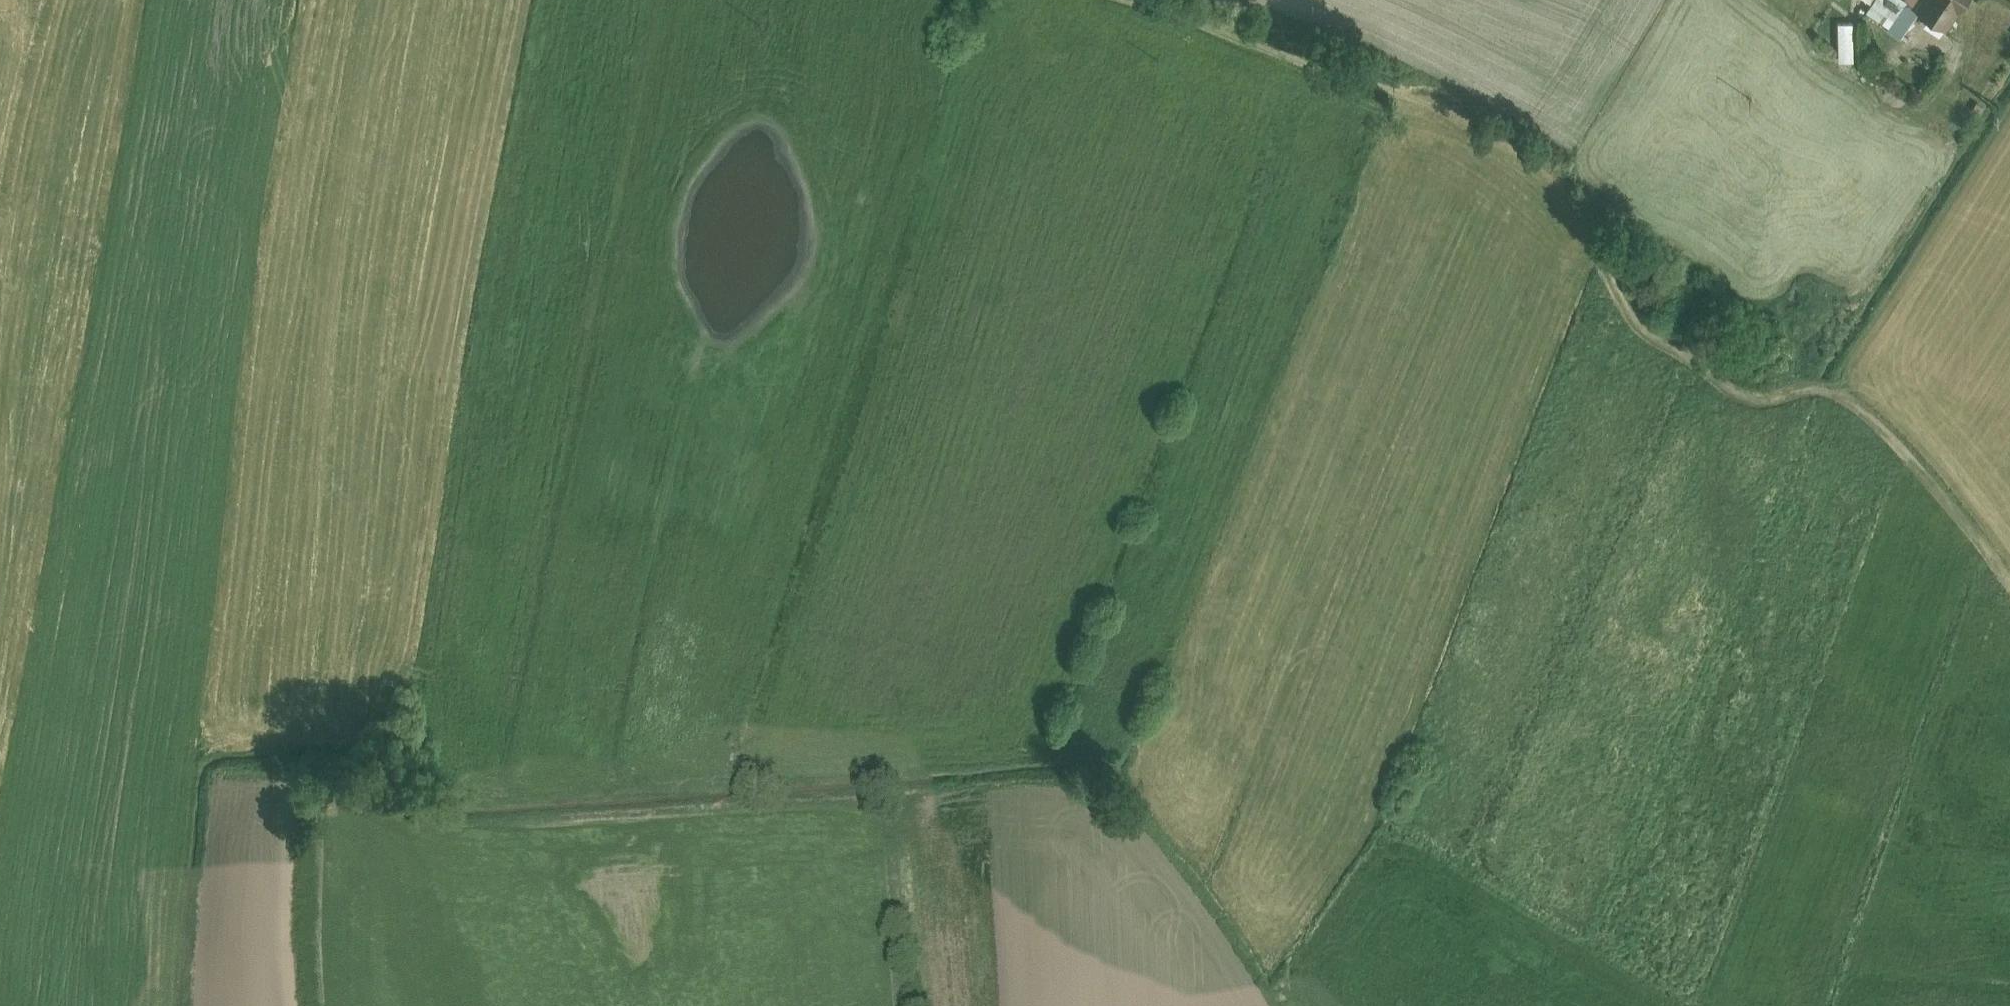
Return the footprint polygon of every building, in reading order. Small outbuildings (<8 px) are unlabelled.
[(1963,0),(1872,0),(1864,13),(1898,36),(1916,8),(1946,27),(1963,0)]
